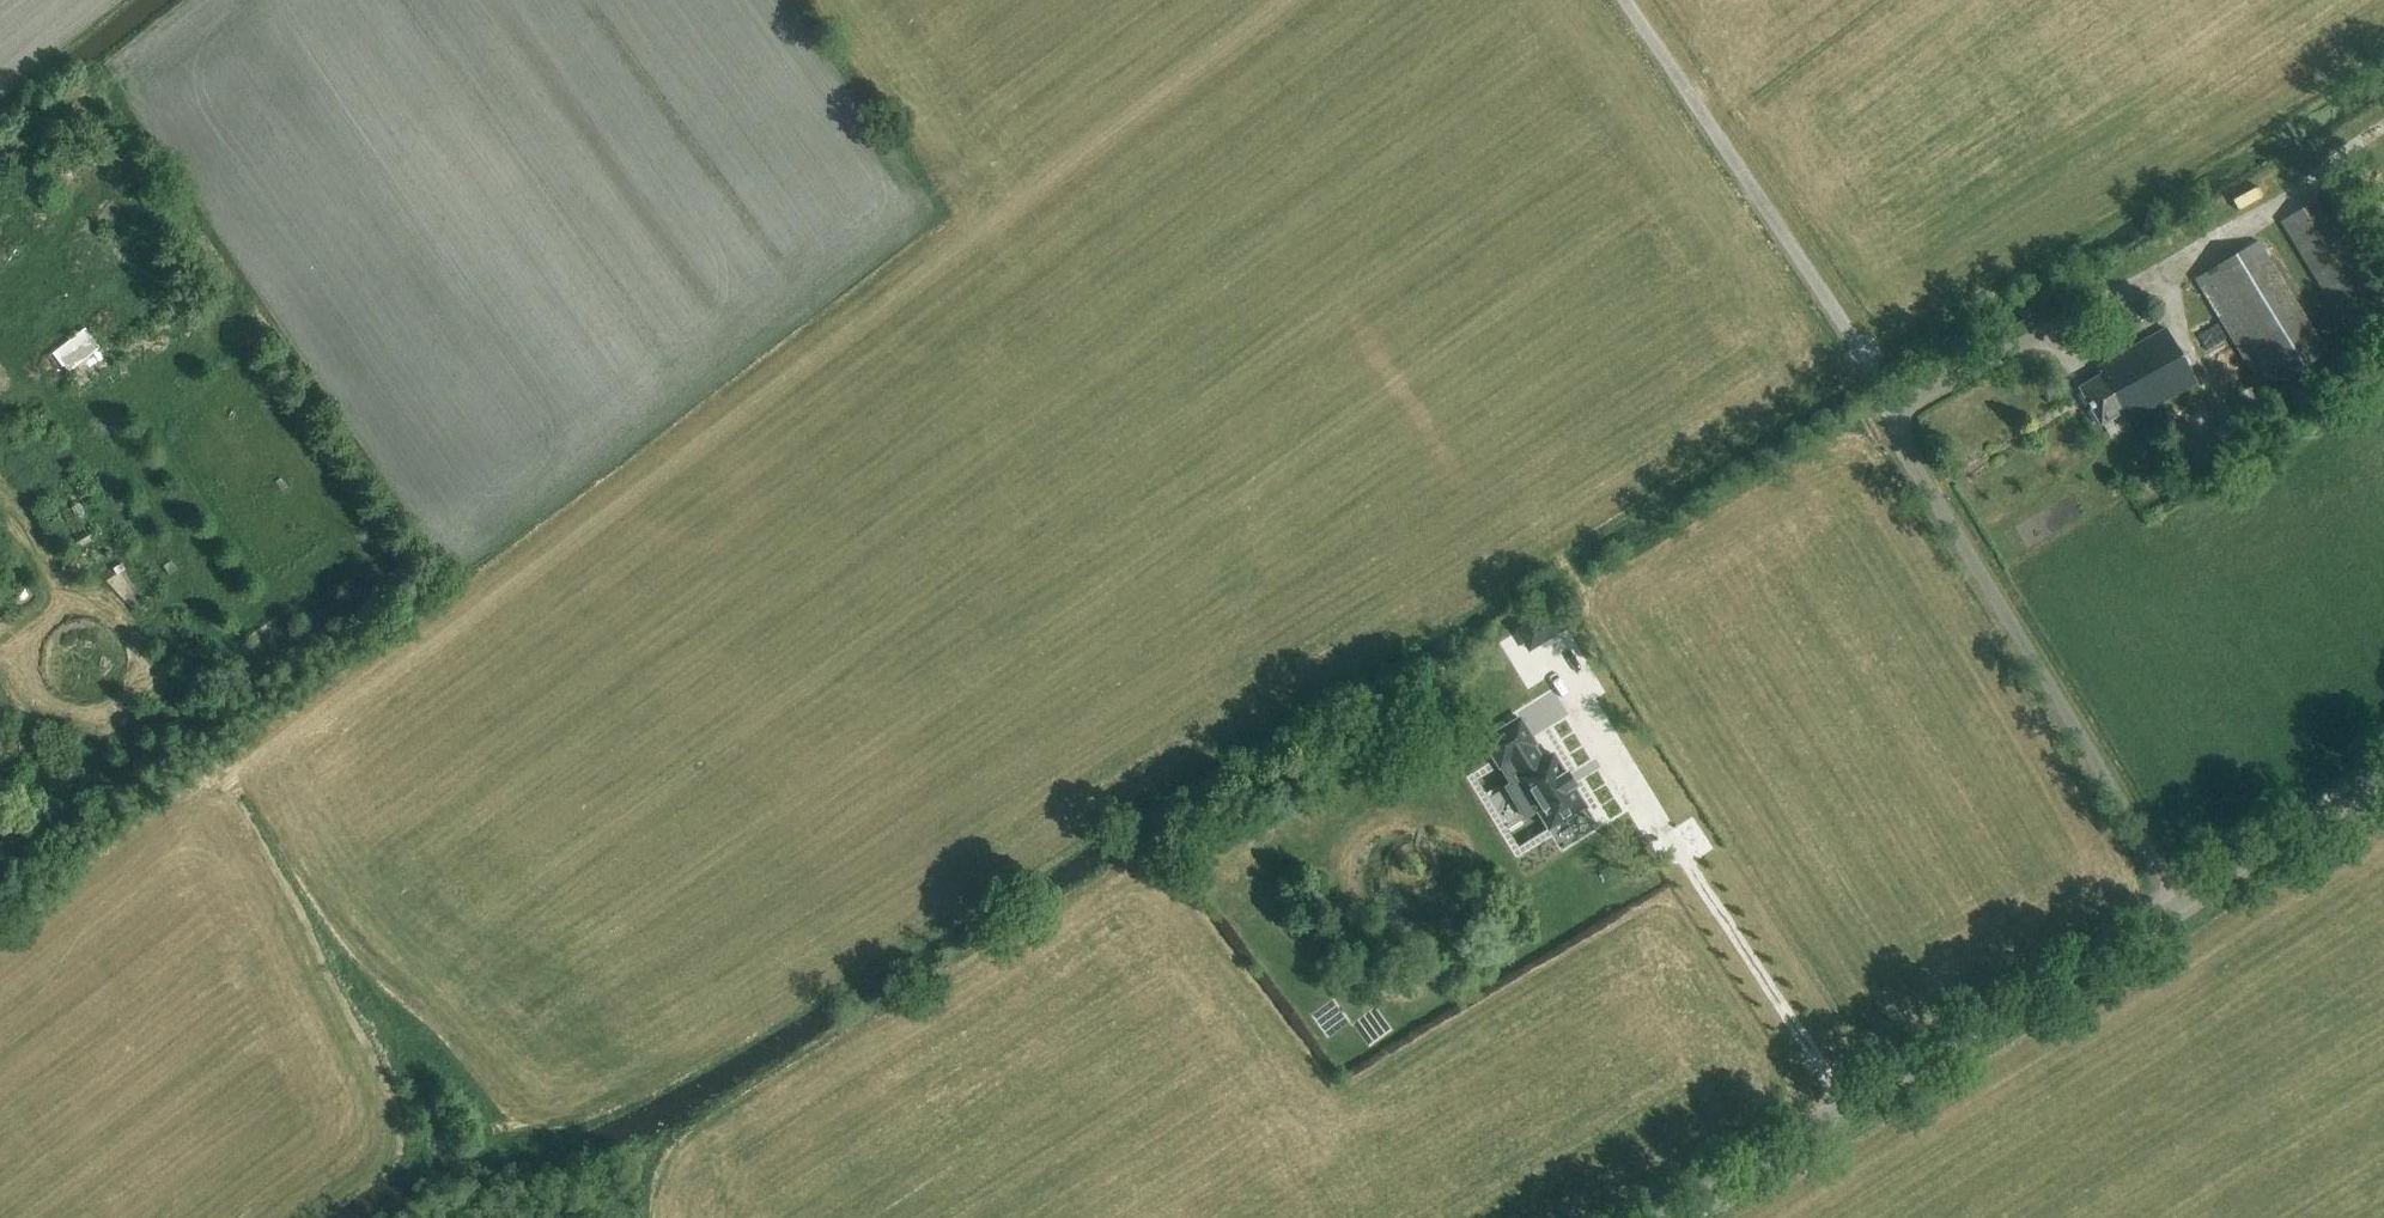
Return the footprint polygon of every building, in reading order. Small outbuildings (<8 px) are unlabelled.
[(2383,327),(2383,295),(2323,196),(2280,223),(2356,345),(2383,327)] [(2264,392),(2326,353),(2257,241),(2195,280),(2264,392)] [(101,349),(85,329),(54,354),(69,374),(101,349)] [(2133,419),(2196,382),(2165,329),(2097,369),(2101,375),(2079,388),(2101,426),(2128,411),(2133,419)] [(79,571),(97,563),(91,549),(73,557),(79,571)] [(1548,642),(1569,629),(1555,606),(1534,619),(1548,642)] [(1530,671),(1546,661),(1532,638),(1516,647),(1530,671)] [(1520,719),(1483,742),(1499,769),(1500,768),(1511,786),(1506,789),(1525,819),(1537,812),(1548,830),(1549,831),(1586,808),(1573,789),(1576,787),(1575,785),(1572,787),(1566,777),(1569,776),(1567,774),(1565,775),(1553,755),(1542,762),(1534,748),(1536,746),(1520,719)] [(1628,893),(1608,888),(1604,903),(1623,909),(1628,893)]
